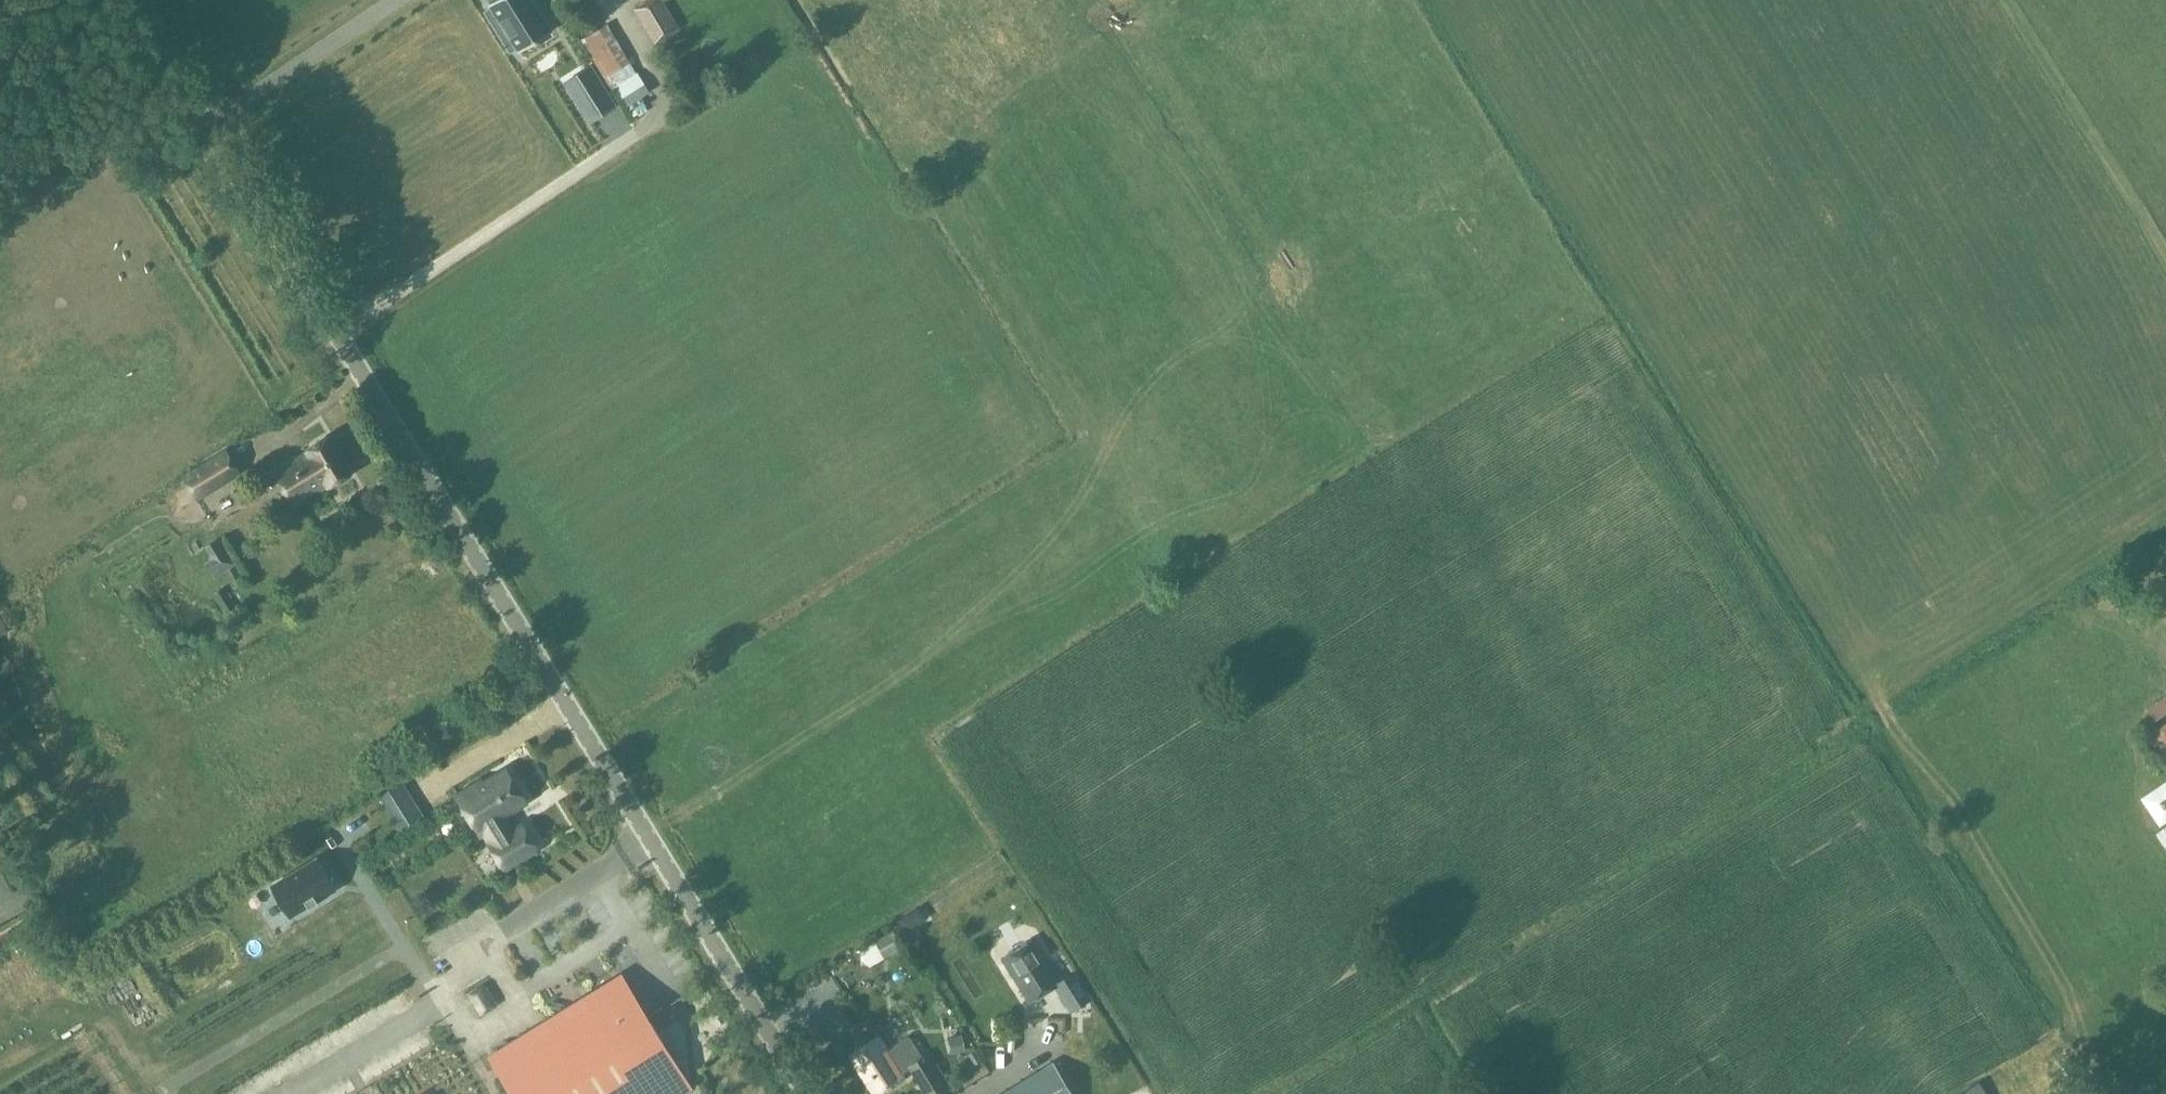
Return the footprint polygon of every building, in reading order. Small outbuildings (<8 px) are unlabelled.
[(490,5),(491,5),(492,7),(485,12),(511,52),(518,48),(519,50),(520,52),(552,31),(551,30),(531,0),(496,0),(489,4),(490,5)] [(633,4),(649,37),(674,25),(662,0),(641,0),(633,4)] [(560,42),(574,34),(567,23),(554,30),(560,42)] [(584,40),(613,91),(638,77),(630,63),(631,62),(610,25),(584,40)] [(566,82),(573,93),(592,122),(616,106),(597,77),(589,66),(566,82)] [(308,452),(274,473),(294,506),(328,486),(329,488),(352,474),(329,437),(307,450),(308,452)] [(220,486),(207,463),(184,477),(197,499),(220,486)] [(215,577),(238,564),(230,550),(207,563),(215,577)] [(2147,709),(2155,721),(2165,714),(2165,696),(2147,709)] [(2143,739),(2165,772),(2165,771),(2165,724),(2143,739)] [(505,869),(538,849),(523,824),(513,830),(504,816),(527,802),(507,769),(484,783),(483,780),(457,796),(480,834),(488,829),(495,841),(489,845),(505,869)] [(2157,835),(2165,847),(2165,829),(2157,835)] [(291,914),(308,904),(308,905),(309,904),(309,903),(316,899),(317,900),(318,899),(317,898),(335,887),(316,856),(272,883),(291,914)] [(914,926),(907,914),(895,921),(903,933),(914,926)] [(877,940),(886,957),(903,947),(894,931),(877,940)] [(1030,1003),(1054,987),(1070,1013),(1092,999),(1075,972),(1060,982),(1034,939),(1002,959),(1030,1003)] [(584,970),(596,965),(589,948),(577,953),(584,970)] [(621,976),(491,1056),(514,1093),(686,1093),(692,1090),(621,976)] [(888,1051),(878,1037),(851,1055),(875,1093),(879,1093),(904,1078),(902,1075),(908,1071),(923,1093),(951,1093),(956,1091),(942,1070),(939,1072),(927,1055),(925,1057),(911,1036),(888,1051)] [(962,1036),(948,1039),(952,1054),(965,1051),(962,1036)] [(1056,1068),(1013,1093),(1072,1093),(1056,1068)] [(1978,1083),(1960,1093),(1985,1093),(1978,1083)]
